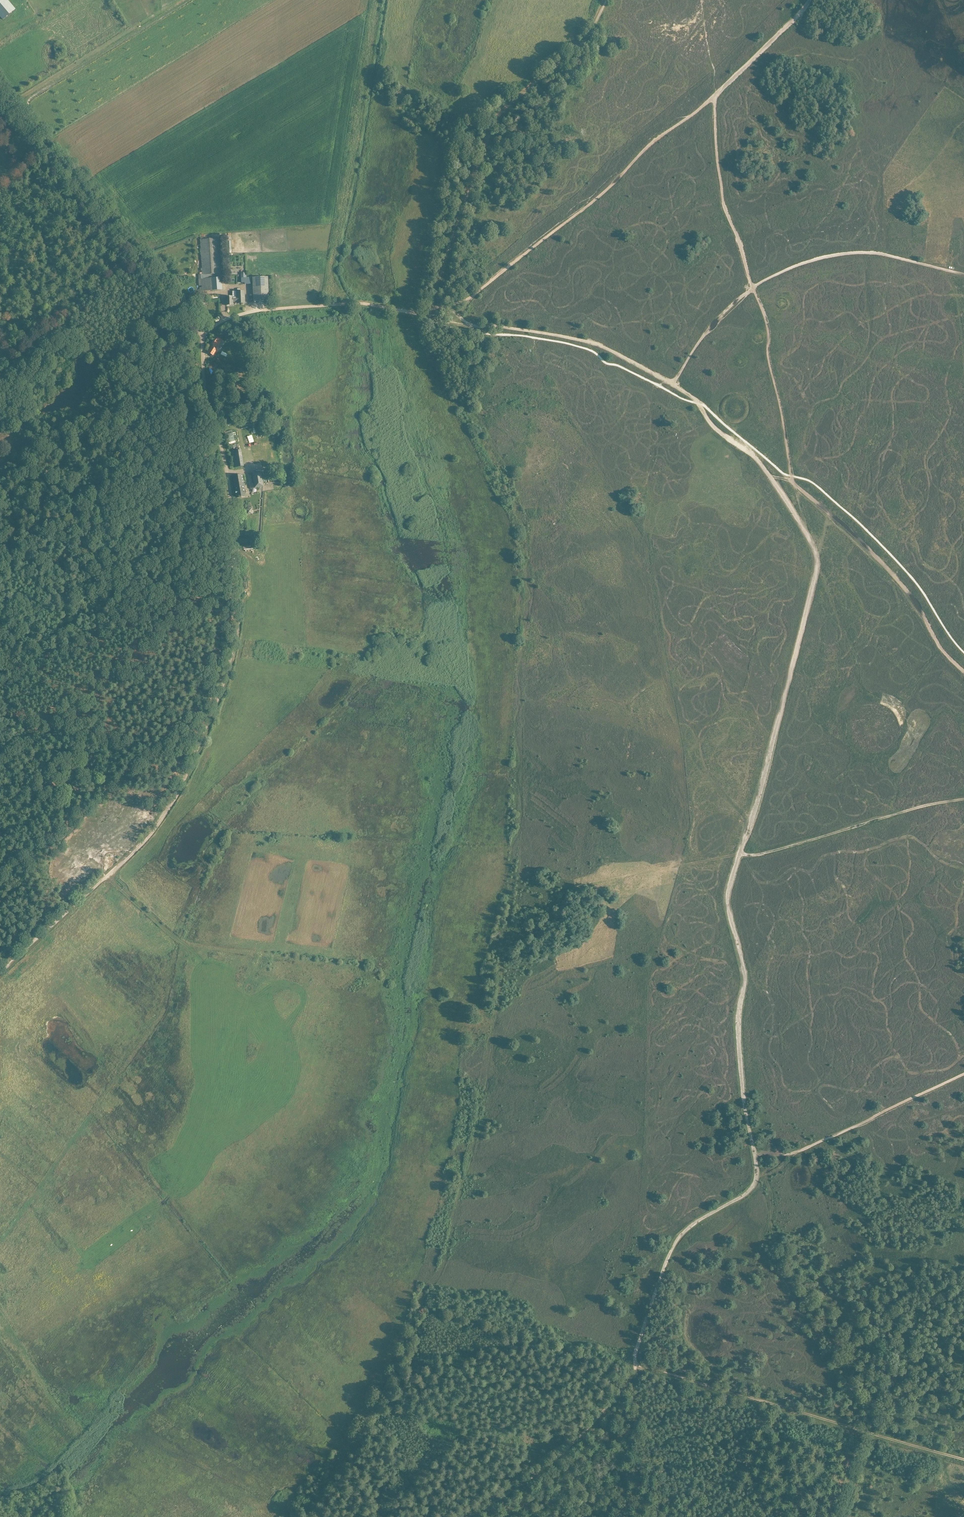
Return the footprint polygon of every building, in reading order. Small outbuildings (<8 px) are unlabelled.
[(16,9),(8,0),(0,0),(0,16),(3,19),(16,9)] [(200,272),(200,274),(201,274),(202,287),(200,287),(200,291),(221,290),(218,239),(201,240),(203,272),(200,272)] [(241,282),(245,282),(245,284),(251,284),(251,277),(246,278),(246,274),(241,275),(241,282)] [(268,277),(253,277),(254,302),(269,301),(268,277)] [(237,302),(245,302),(244,291),(235,291),(235,296),(226,297),(226,300),(226,305),(233,305),(233,302),(237,302)] [(216,348),(216,347),(218,347),(219,345),(219,344),(223,339),(217,336),(214,341),(215,342),(213,344),(214,345),(214,347),(212,346),(208,352),(213,355),(217,349),(216,348)] [(229,444),(236,442),(234,432),(227,434),(229,444)] [(232,451),(234,467),(244,465),(242,449),(232,451)] [(251,489),(264,487),(261,471),(248,473),(251,489)] [(233,476),(237,498),(246,497),(242,474),(233,476)]
